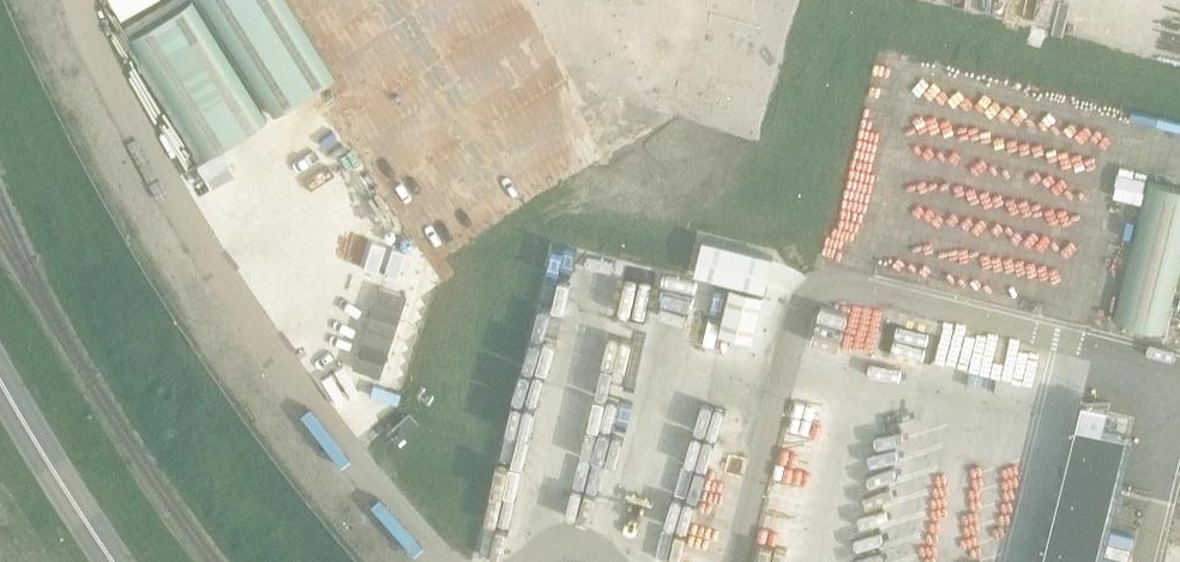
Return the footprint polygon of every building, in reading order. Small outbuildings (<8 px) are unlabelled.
[(1120,172),(1115,194),(1143,200),(1148,178),(1120,172)] [(1116,320),(1169,332),(1179,287),(1179,188),(1148,181),(1116,320)] [(704,241),(696,273),(754,288),(753,292),(732,287),(720,334),(753,342),(774,258),(704,241)] [(397,441),(419,422),(365,360),(343,380),(397,441)] [(1085,398),(1078,426),(1043,561),(1099,561),(1130,439),(1102,430),(1109,403),(1085,398)]
